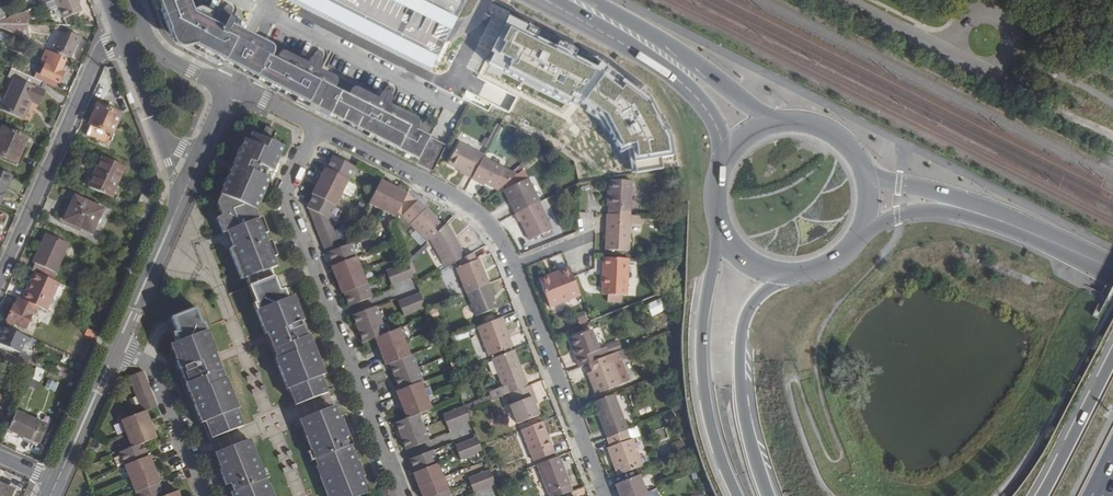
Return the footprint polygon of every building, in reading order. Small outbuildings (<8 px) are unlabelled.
[(81,13),(76,0),(54,0),(52,1),(56,9),(59,8),(63,19),(81,13)] [(157,12),(161,10),(156,0),(152,0),(157,12)] [(187,8),(184,0),(156,0),(161,10),(171,36),(173,38),(187,44),(369,135),(435,169),(447,145),(410,127),(353,98),(329,86),(281,63),(262,53),(198,21),(194,19),(191,19),(187,8)] [(52,1),(44,4),(48,12),(56,9),(52,1)] [(227,6),(225,7),(217,22),(230,28),(232,22),(228,20),(233,10),(233,9),(232,7),(231,6),(229,5),(227,6)] [(63,19),(59,8),(54,13),(56,19),(63,19)] [(6,18),(0,21),(0,24),(28,25),(28,10),(6,18)] [(265,46),(230,28),(217,22),(201,14),(198,21),(262,53),(265,46)] [(0,24),(0,28),(27,40),(28,25),(0,24)] [(399,58),(431,73),(437,60),(425,54),(432,38),(415,30),(407,47),(405,46),(399,58)] [(591,73),(507,32),(502,43),(506,45),(500,56),(509,61),(504,69),(569,102),(572,96),(578,99),(591,73)] [(68,36),(61,33),(53,51),(70,58),(76,46),(78,47),(82,39),(69,33),(68,36)] [(369,135),(187,44),(185,48),(368,138),(369,135)] [(315,52),(315,54),(308,67),(316,72),(323,58),(324,56),(323,54),(322,52),(320,51),(318,51),(317,51),(316,52),(315,52)] [(35,73),(33,78),(41,81),(56,88),(58,83),(59,84),(63,75),(59,74),(64,62),(46,54),(42,65),(37,74),(35,73)] [(285,56),(281,63),(329,86),(332,80),(316,72),(308,67),(285,56)] [(42,65),(38,63),(33,73),(35,73),(37,74),(42,65)] [(39,86),(41,81),(33,78),(11,68),(8,77),(13,79),(0,108),(0,110),(22,120),(30,102),(38,105),(45,89),(39,86)] [(621,92),(600,77),(584,100),(606,116),(621,147),(634,143),(636,157),(669,152),(665,136),(649,105),(625,87),(621,92)] [(386,88),(386,89),(378,103),(386,106),(393,92),(393,90),(393,89),(393,88),(391,86),(388,86),(388,87),(386,88)] [(356,92),(353,98),(410,127),(413,120),(386,106),(378,103),(356,92)] [(88,125),(90,125),(86,136),(108,146),(120,115),(96,105),(88,125)] [(1,127),(0,130),(0,156),(16,163),(27,138),(1,127)] [(255,305),(266,335),(267,334),(269,333),(276,349),(274,350),(278,360),(277,360),(288,390),(290,389),(292,397),(298,395),(301,404),(324,395),(321,386),(326,384),(323,377),(325,376),(308,336),(305,338),(300,323),(303,322),(293,298),(288,300),(284,289),(279,291),(274,279),(271,271),(274,270),(270,260),(273,259),(277,258),(271,241),(267,243),(264,236),(268,234),(262,218),(258,219),(255,213),(259,203),(261,204),(264,198),(262,197),(266,188),(262,186),(265,179),(269,171),(274,174),(281,158),(279,157),(283,149),(272,143),(277,132),(266,128),(261,139),(255,136),(252,144),(248,142),(245,141),(241,150),(240,150),(237,156),(238,158),(228,181),(226,180),(224,186),(230,190),(227,197),(221,195),(217,206),(221,217),(218,219),(224,234),(227,232),(231,231),(233,236),(230,238),(234,249),(230,250),(243,281),(246,280),(250,288),(254,287),(256,294),(252,295),(256,305),(255,305)] [(462,171),(461,174),(472,179),(473,178),(483,157),(484,155),(460,142),(449,165),(462,171)] [(238,158),(237,156),(226,180),(228,181),(238,158)] [(326,254),(328,253),(333,267),(335,272),(333,272),(340,289),(342,288),(344,294),(349,307),(374,298),(352,243),(341,248),(331,219),(331,217),(335,210),(356,168),(333,156),(332,158),(330,163),(327,169),(325,168),(321,176),(323,177),(317,187),(316,187),(312,194),(313,196),(307,207),(308,208),(326,254)] [(124,168),(101,157),(88,186),(111,197),(124,168)] [(517,175),(483,157),(473,178),(494,189),(495,187),(500,190),(517,175)] [(10,174),(0,170),(0,202),(3,194),(2,194),(10,174)] [(527,178),(507,188),(514,203),(511,204),(516,214),(539,203),(527,178)] [(382,180),(369,204),(395,217),(408,193),(382,180)] [(610,180),(610,191),(609,206),(609,215),(611,215),(631,216),(632,182),(610,180)] [(507,188),(504,190),(511,204),(514,203),(507,188)] [(103,209),(74,196),(62,221),(91,234),(103,209)] [(530,240),(552,230),(539,203),(516,214),(515,215),(519,222),(521,221),(530,240)] [(413,222),(410,226),(415,231),(425,241),(427,243),(430,240),(444,226),(427,209),(424,212),(419,207),(408,217),(413,222)] [(340,212),(335,210),(331,217),(336,220),(340,212)] [(643,216),(631,216),(631,225),(642,226),(643,216)] [(444,226),(430,240),(446,269),(458,262),(467,257),(447,223),(444,226)] [(425,241),(415,231),(410,236),(420,247),(425,241)] [(32,262),(35,264),(32,271),(35,272),(53,280),(69,244),(45,233),(32,262)] [(461,267),(456,269),(466,294),(467,294),(490,285),(491,284),(480,259),(477,260),(474,253),(467,257),(458,262),(461,267)] [(603,296),(627,297),(629,260),(608,259),(607,270),(604,270),(603,296)] [(408,262),(387,271),(392,286),(414,278),(408,262)] [(540,282),(550,308),(581,296),(573,278),(569,267),(558,271),(559,274),(540,282)] [(559,274),(558,271),(539,279),(540,282),(559,274)] [(35,272),(23,300),(38,307),(45,310),(57,282),(53,280),(35,272)] [(279,277),(274,279),(279,291),(284,289),(279,277)] [(467,294),(476,317),(497,308),(495,304),(497,304),(490,285),(467,294)] [(398,301),(404,316),(426,308),(420,293),(398,301)] [(31,314),(35,315),(38,307),(23,300),(19,298),(17,297),(14,304),(13,304),(5,321),(8,322),(7,324),(12,326),(13,324),(24,329),(31,314)] [(658,300),(649,302),(652,314),(661,312),(658,300)] [(399,391),(397,392),(399,399),(401,398),(406,409),(404,410),(407,419),(395,423),(398,430),(402,441),(406,451),(430,441),(424,427),(420,415),(432,409),(427,395),(422,382),(423,382),(418,368),(413,355),(411,355),(406,342),(400,328),(387,334),(377,306),(353,316),(356,323),(360,334),(363,343),(375,339),(378,347),(380,346),(384,356),(382,357),(385,366),(389,364),(399,391)] [(435,308),(427,311),(431,319),(439,316),(435,308)] [(202,424),(203,423),(206,430),(211,428),(214,437),(238,428),(234,420),(239,417),(237,410),(238,409),(226,380),(225,380),(222,371),(219,372),(214,356),(216,355),(216,354),(205,324),(203,324),(200,315),(196,317),(193,310),(173,318),(177,331),(172,333),(176,344),(171,346),(181,371),(184,369),(189,383),(187,384),(202,424)] [(173,318),(167,320),(172,333),(177,331),(173,318)] [(477,328),(488,357),(512,348),(507,335),(509,334),(502,318),(477,328)] [(303,322),(300,323),(305,338),(308,336),(303,322)] [(17,353),(15,357),(27,362),(29,356),(29,355),(18,350),(26,334),(4,325),(0,333),(0,345),(17,353)] [(593,327),(571,336),(575,347),(578,356),(576,357),(579,367),(588,364),(591,363),(601,359),(597,349),(601,347),(593,327)] [(86,329),(83,335),(92,339),(95,332),(86,329)] [(269,333),(267,334),(274,350),(276,349),(269,333)] [(515,350),(492,359),(503,387),(506,395),(509,394),(528,387),(525,377),(526,377),(515,350)] [(4,352),(0,362),(0,363),(10,368),(13,363),(15,357),(4,352)] [(594,371),(591,372),(595,383),(592,385),(595,395),(622,385),(613,363),(623,361),(619,352),(607,356),(601,359),(591,363),(594,371)] [(39,360),(29,356),(27,362),(36,366),(39,360)] [(13,363),(24,368),(27,362),(15,357),(13,363)] [(184,369),(181,371),(187,384),(189,383),(184,369)] [(125,465),(130,479),(135,493),(137,495),(164,495),(159,484),(156,477),(159,477),(152,461),(150,461),(148,456),(144,443),(157,438),(154,430),(152,431),(147,420),(149,419),(146,411),(158,406),(143,370),(129,377),(142,412),(121,421),(126,434),(131,447),(120,452),(125,465)] [(326,384),(321,386),(324,395),(329,393),(326,384)] [(532,397),(535,395),(531,385),(528,387),(509,394),(513,404),(510,406),(517,424),(540,415),(532,397)] [(489,396),(464,406),(465,406),(466,411),(506,395),(503,387),(488,392),(489,396)] [(615,394),(594,403),(607,439),(628,431),(629,430),(615,394)] [(298,395),(292,397),(296,406),(301,404),(298,395)] [(336,406),(331,408),(333,415),(339,413),(336,406)] [(443,414),(445,419),(449,430),(471,422),(466,411),(465,406),(443,414)] [(318,458),(320,463),(317,464),(322,476),(321,477),(327,495),(361,495),(368,493),(363,478),(364,477),(359,462),(357,463),(354,453),(352,454),(349,447),(346,439),(350,437),(345,423),(343,423),(339,413),(333,415),(331,408),(319,412),(320,415),(315,417),(316,420),(315,424),(311,425),(310,422),(303,425),(313,451),(316,459),(318,458)] [(46,424),(16,411),(7,430),(37,443),(46,424)] [(319,412),(301,420),(303,425),(310,422),(311,425),(315,424),(316,420),(315,417),(320,415),(319,412)] [(239,417),(234,420),(238,428),(243,426),(239,417)] [(534,462),(555,454),(543,421),(521,430),(534,462)] [(211,428),(206,430),(209,439),(214,437),(211,428)] [(610,447),(607,448),(617,476),(645,467),(634,439),(632,439),(628,431),(607,439),(606,439),(610,447)] [(477,437),(455,446),(459,455),(461,460),(483,452),(480,446),(477,437)] [(233,450),(239,448),(240,450),(243,452),(246,451),(245,448),(253,445),(250,439),(231,447),(233,450)] [(233,492),(235,495),(275,495),(273,495),(268,484),(265,485),(264,481),(266,480),(262,470),(253,445),(245,448),(246,451),(243,452),(240,450),(239,448),(233,450),(231,447),(221,451),(224,458),(219,461),(222,470),(220,471),(226,486),(230,485),(233,492)] [(415,479),(422,495),(424,495),(452,495),(450,491),(444,477),(439,463),(434,450),(410,460),(415,473),(417,478),(415,479)] [(221,451),(216,453),(219,461),(224,458),(221,451)] [(570,484),(559,457),(537,465),(549,495),(563,495),(573,492),(569,485),(570,484)] [(268,468),(262,470),(266,480),(271,478),(268,468)] [(469,478),(470,482),(474,493),(495,485),(494,482),(489,469),(469,478)] [(615,486),(617,492),(618,494),(614,495),(638,495),(647,492),(641,475),(620,484),(615,486)] [(14,490),(0,484),(0,495),(11,495),(14,490)] [(394,487),(387,490),(379,493),(380,495),(397,495),(394,487)]
